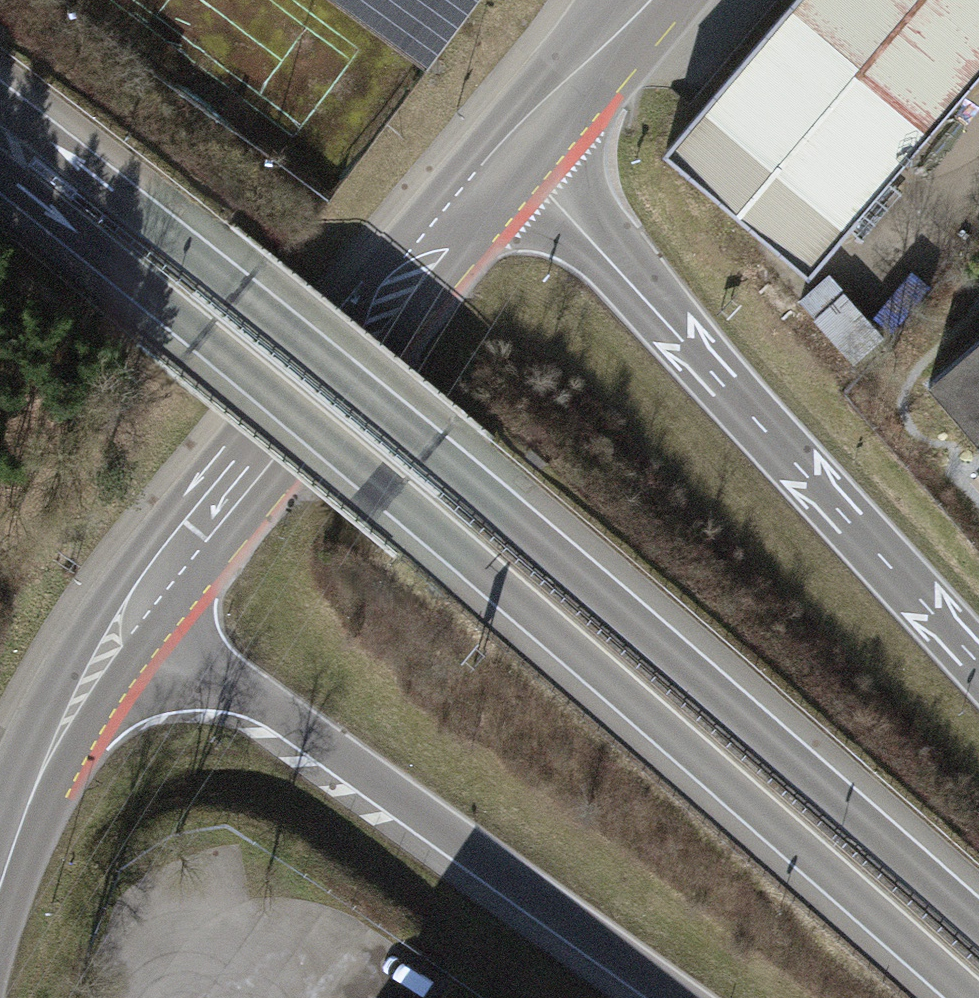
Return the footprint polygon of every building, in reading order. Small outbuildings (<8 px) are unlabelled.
[(443,76),(499,0),(340,0),(443,76)] [(668,159),(810,277),(978,76),(978,0),(802,0),(668,159)] [(931,374),(978,428),(978,332),(931,374)]
